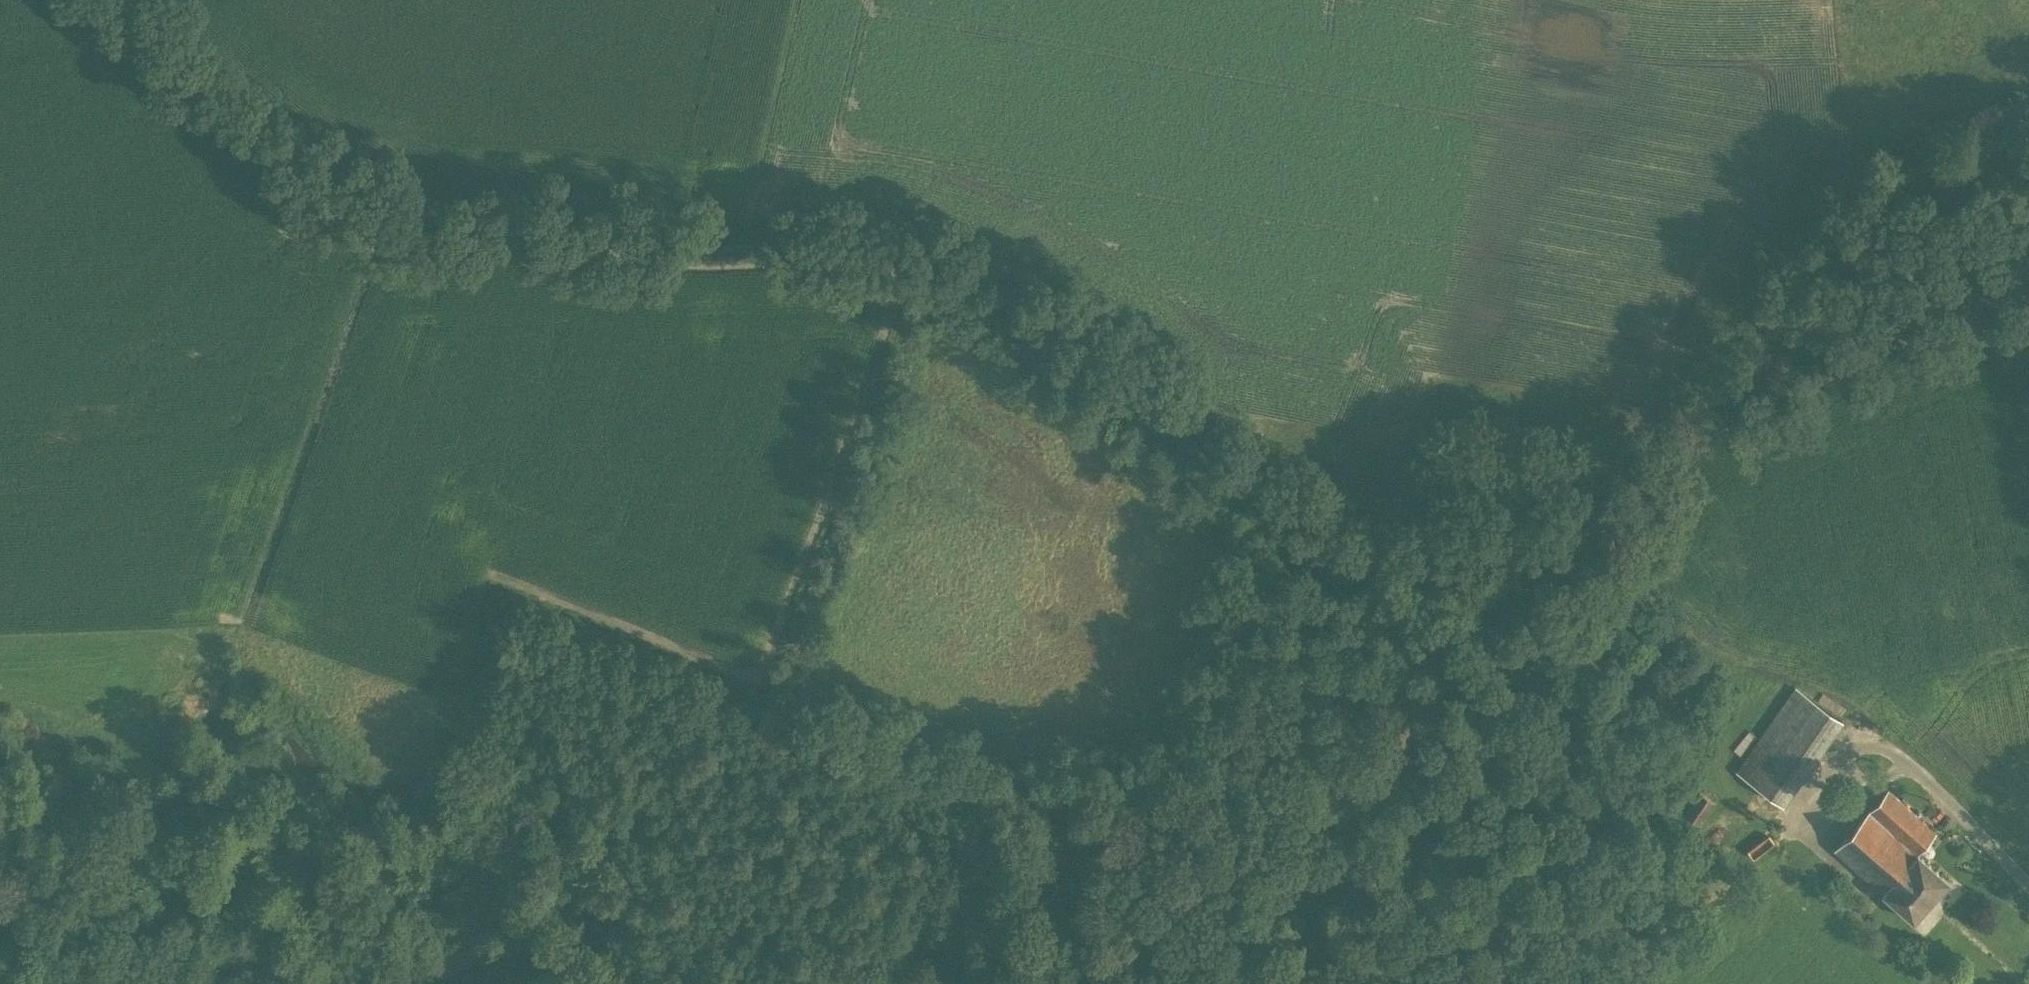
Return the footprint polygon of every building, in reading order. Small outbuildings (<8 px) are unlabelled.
[(1735,771),(1783,805),(1843,719),(1795,685),(1735,771)] [(1836,848),(1858,868),(1873,852),(1897,874),(1901,870),(1932,898),(1948,880),(1916,852),(1935,831),(1889,789),(1836,848)] [(1699,791),(1684,814),(1700,825),(1716,802),(1699,791)] [(1873,852),(1858,868),(1883,891),(1882,891),(1913,919),(1932,898),(1901,870),(1897,874),(1873,852)]
